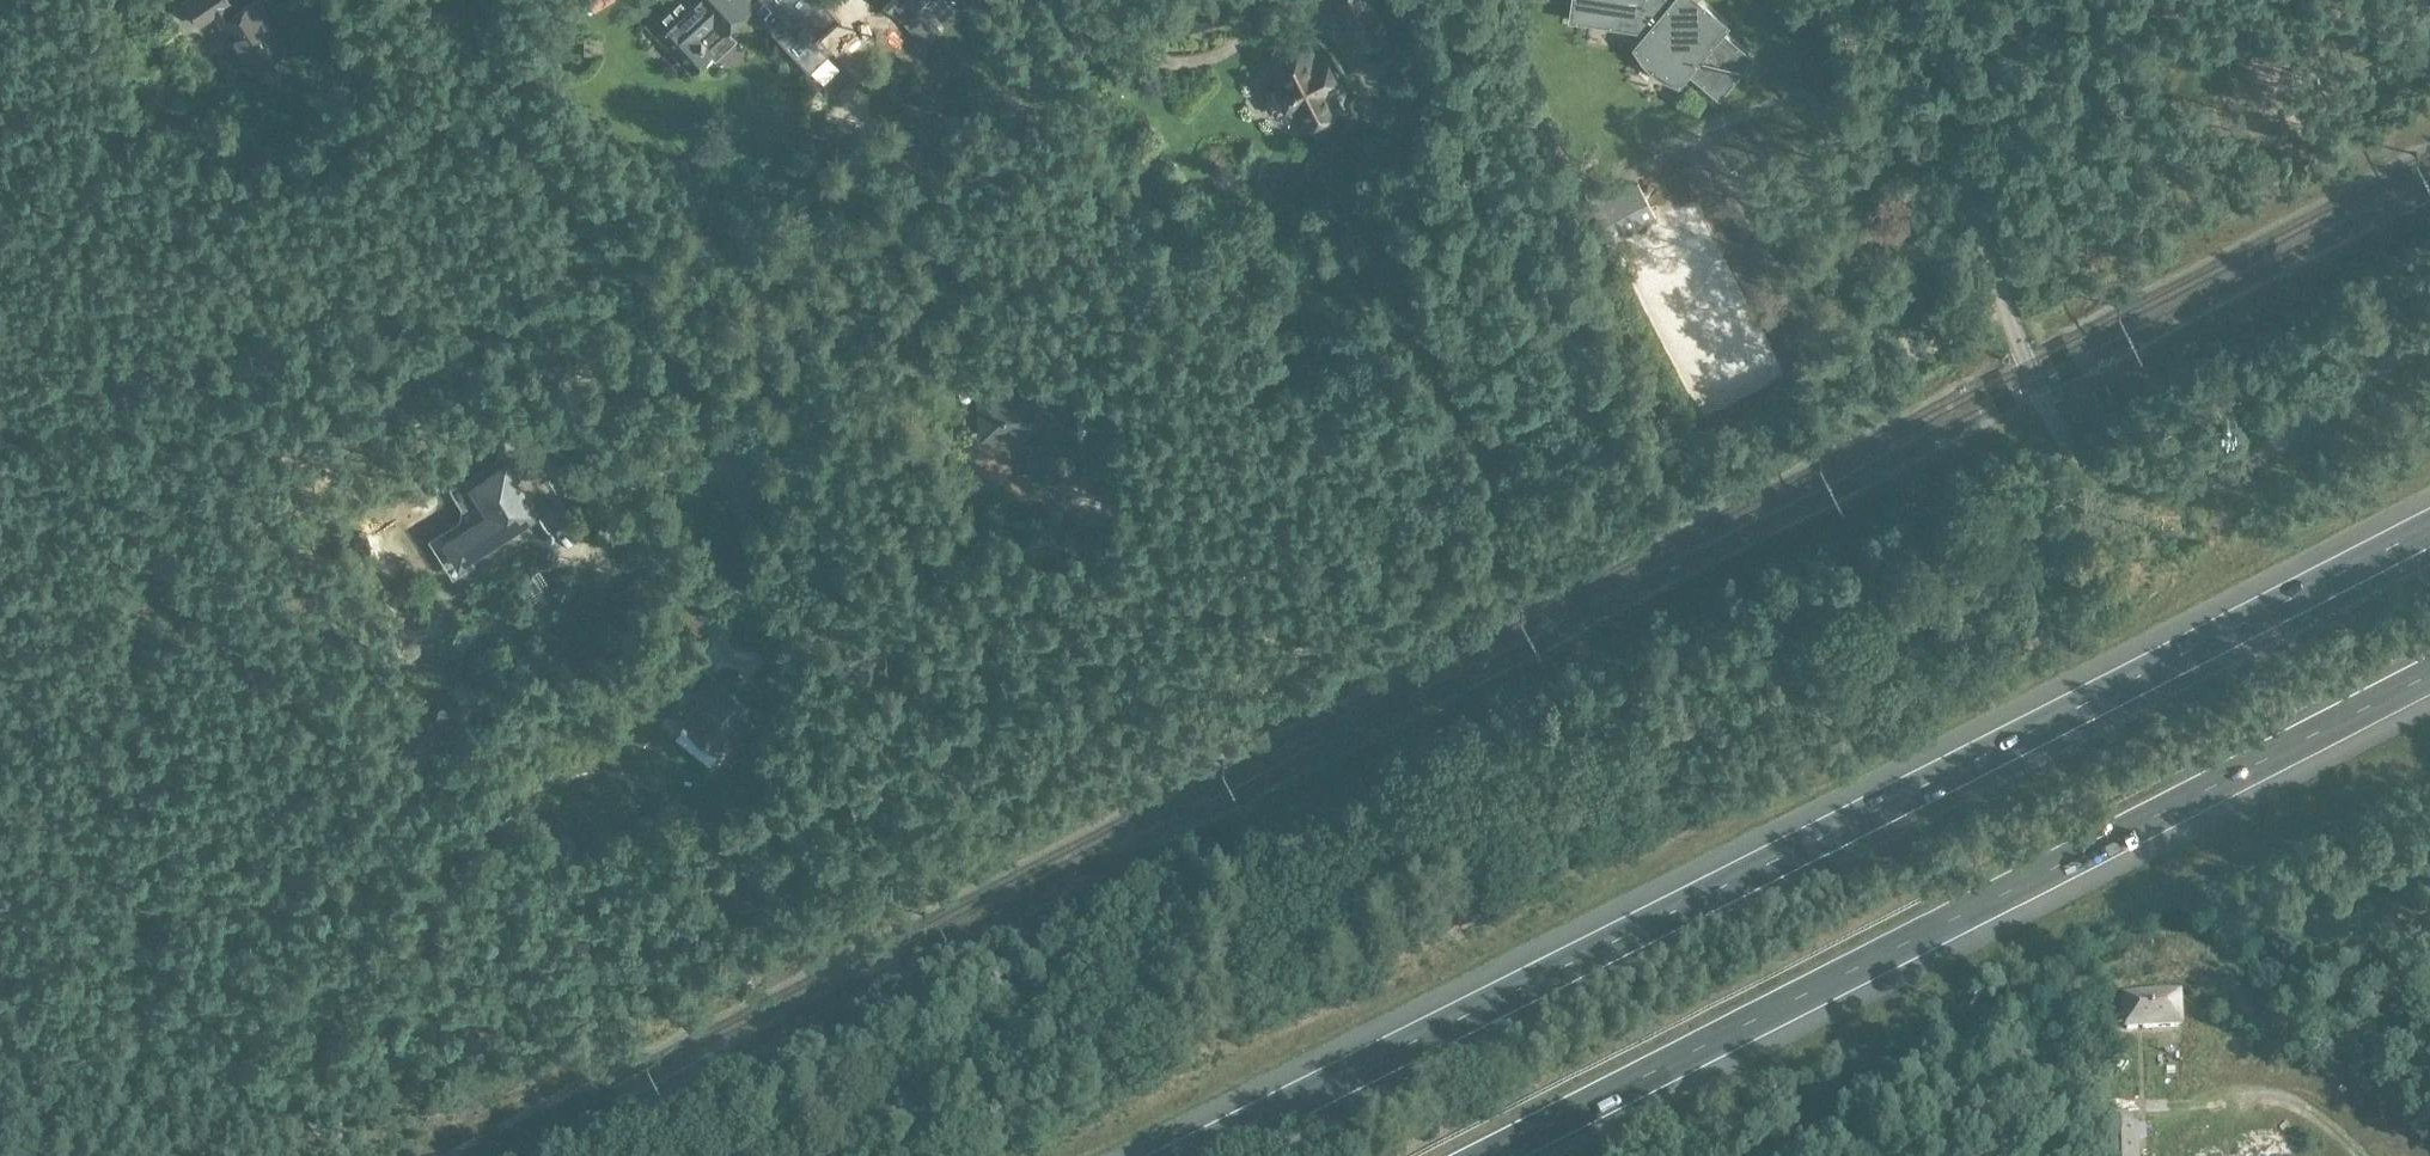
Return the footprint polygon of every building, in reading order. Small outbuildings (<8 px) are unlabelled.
[(259,0),(253,0),(236,11),(230,3),(234,1),(233,0),(187,0),(202,22),(218,12),(255,69),(289,46),(259,0)] [(593,10),(610,0),(587,0),(593,10)] [(650,20),(692,65),(708,51),(709,50),(707,48),(706,38),(721,24),(722,26),(724,25),(749,2),(811,71),(812,70),(808,66),(827,49),(815,36),(838,15),(841,19),(842,19),(825,0),(672,0),(650,20)] [(928,0),(886,0),(904,21),(928,0)] [(1351,25),(1353,24),(1362,42),(1389,28),(1374,0),(1338,0),(1351,25)] [(1725,24),(1699,3),(1693,10),(1680,0),(1674,0),(1671,4),(1667,0),(1574,0),(1572,17),(1636,27),(1637,22),(1640,23),(1649,30),(1640,41),(1647,52),(1654,60),(1661,65),(1669,71),(1682,76),(1688,68),(1718,94),(1749,57),(1719,32),(1725,24)] [(1311,43),(1270,63),(1277,77),(1292,107),(1302,126),(1309,123),(1313,132),(1319,134),(1329,129),(1332,123),(1328,116),(1345,108),(1337,92),(1345,88),(1346,82),(1327,44),(1315,50),(1311,43)] [(1610,195),(1592,204),(1610,240),(1656,217),(1637,181),(1610,195)] [(980,364),(983,379),(1000,375),(997,360),(980,364)] [(1074,471),(1067,388),(981,395),(984,433),(1032,429),(1036,474),(1074,471)] [(538,511),(506,462),(473,484),(490,511),(446,539),(461,561),(538,511)] [(724,751),(757,709),(704,667),(690,685),(704,696),(683,721),(687,724),(689,722),(724,751)] [(642,715),(640,701),(625,703),(627,717),(642,715)] [(2177,998),(2126,1000),(2127,1030),(2179,1028),(2177,998)] [(2101,1124),(2103,1155),(2136,1155),(2135,1123),(2101,1124)]
